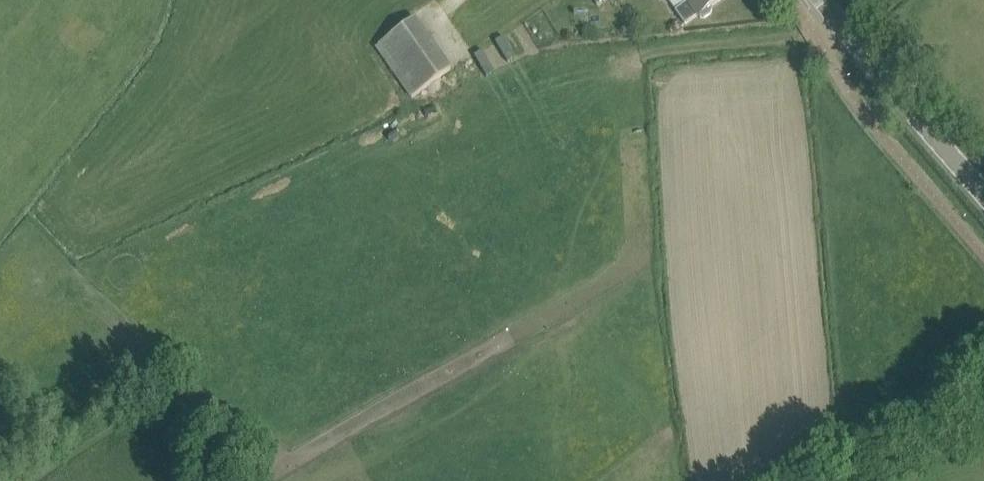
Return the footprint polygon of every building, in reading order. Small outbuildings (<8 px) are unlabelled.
[(486,54),(575,0),(453,0),(486,54)] [(699,15),(721,0),(688,0),(688,1),(675,10),(685,25),(699,15)] [(415,18),(376,46),(387,62),(427,34),(415,18)]
